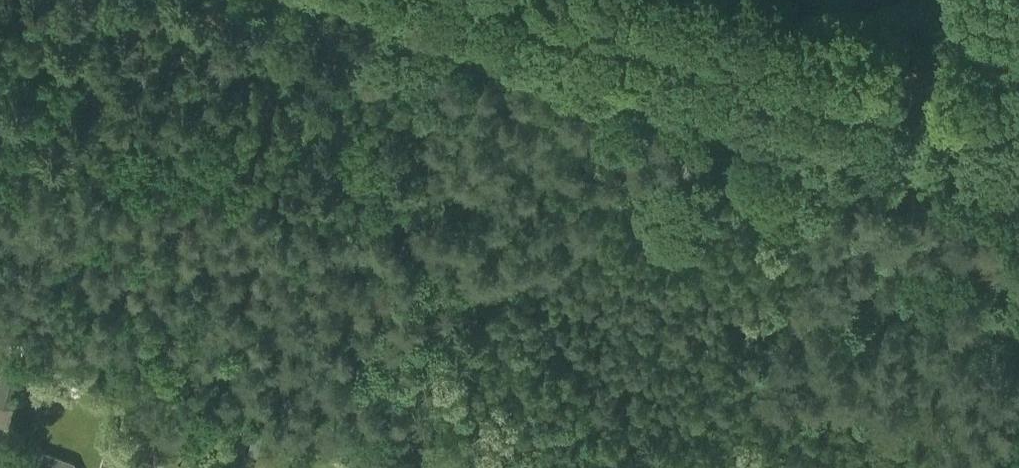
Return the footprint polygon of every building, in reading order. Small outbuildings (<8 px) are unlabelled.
[(26,373),(1,367),(0,372),(0,404),(14,407),(19,389),(22,390),(26,373)] [(257,455),(262,436),(254,433),(249,453),(257,455)] [(74,461),(30,445),(22,467),(77,467),(74,461)]
